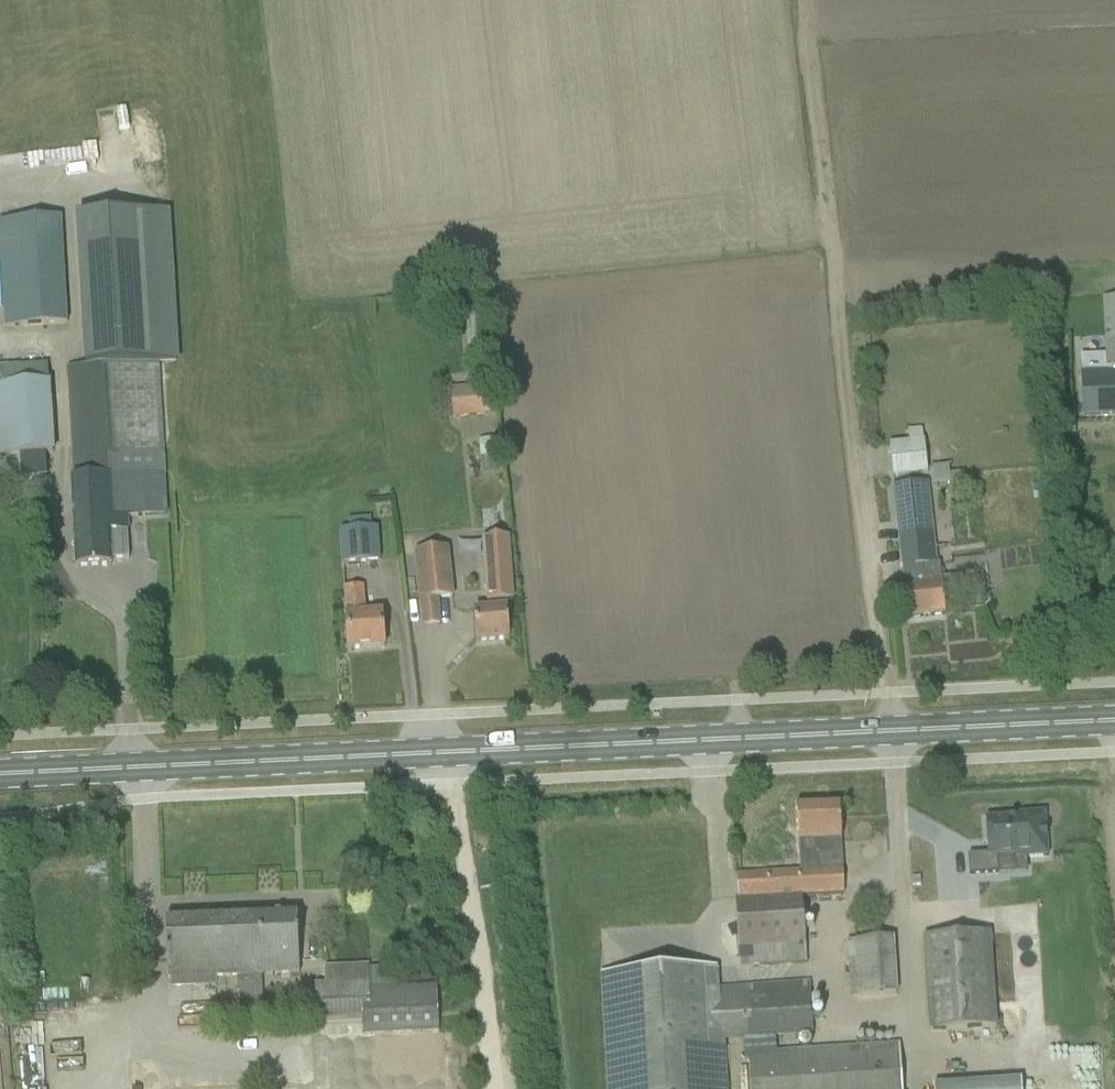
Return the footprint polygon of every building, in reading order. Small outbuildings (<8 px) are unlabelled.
[(110,366),(69,369),(75,480),(71,480),(76,569),(111,567),(111,561),(129,560),(126,518),(144,517),(143,501),(164,500),(158,364),(175,363),(167,214),(102,217),(110,366)] [(5,318),(6,326),(66,323),(60,219),(0,222),(0,226),(5,318)] [(1103,299),(1106,358),(1107,368),(1114,368),(1114,299),(1103,299)] [(1081,359),(1084,418),(1114,416),(1114,376),(1108,376),(1108,374),(1106,374),(1105,368),(1107,368),(1106,358),(1081,359)] [(52,454),(47,366),(0,369),(0,458),(52,454)] [(491,417),(488,388),(451,391),(454,420),(491,417)] [(928,474),(924,441),(923,432),(908,434),(909,443),(890,445),(893,477),(928,474)] [(495,440),(479,441),(480,452),(481,458),(496,456),(496,451),(495,440)] [(945,464),(928,467),(931,485),(948,482),(945,464)] [(935,565),(925,483),(915,485),(893,487),(908,620),(945,616),(943,596),(941,579),(940,565),(935,565)] [(379,562),(377,530),(340,532),(342,564),(379,562)] [(488,611),(474,612),(474,621),(476,643),(509,641),(507,619),(507,610),(505,610),(505,603),(511,603),(508,556),(507,539),(483,541),(484,557),(487,604),(492,603),(492,611),(488,611)] [(452,599),(447,550),(415,554),(421,602),(452,599)] [(344,590),(347,629),(348,651),(384,648),(382,626),(382,614),(365,616),(363,589),(344,590)] [(738,900),(735,901),(736,923),(738,958),(738,968),(807,964),(806,953),(803,906),(802,896),(844,894),(840,805),(796,806),(798,842),(800,873),(736,876),(738,900)] [(988,856),(968,858),(969,877),(998,876),(997,859),(1015,858),(1015,861),(1048,858),(1045,815),(1019,816),(1020,820),(985,822),(988,856)] [(483,836),(472,837),(474,853),(489,851),(491,851),(490,841),(487,839),(483,836)] [(297,915),(165,921),(168,980),(171,980),(171,989),(216,987),(215,978),(238,977),(239,1017),(263,1016),(261,977),(299,975),(297,915)] [(922,938),(928,1032),(995,1027),(988,934),(922,938)] [(808,983),(719,990),(717,963),(605,971),(610,1088),(725,1088),(722,1040),(811,1034),(808,983)] [(312,1038),(315,1088),(439,1088),(435,989),(369,992),(367,968),(325,970),(325,985),(315,985),(316,1018),(358,1016),(358,1036),(312,1038)] [(896,996),(895,976),(850,979),(851,999),(874,997),(896,996)] [(749,1054),(752,1088),(902,1088),(899,1050),(899,1043),(856,1046),(834,1047),(749,1054)] [(1016,1080),(926,1083),(926,1088),(1017,1088),(1016,1080)]
